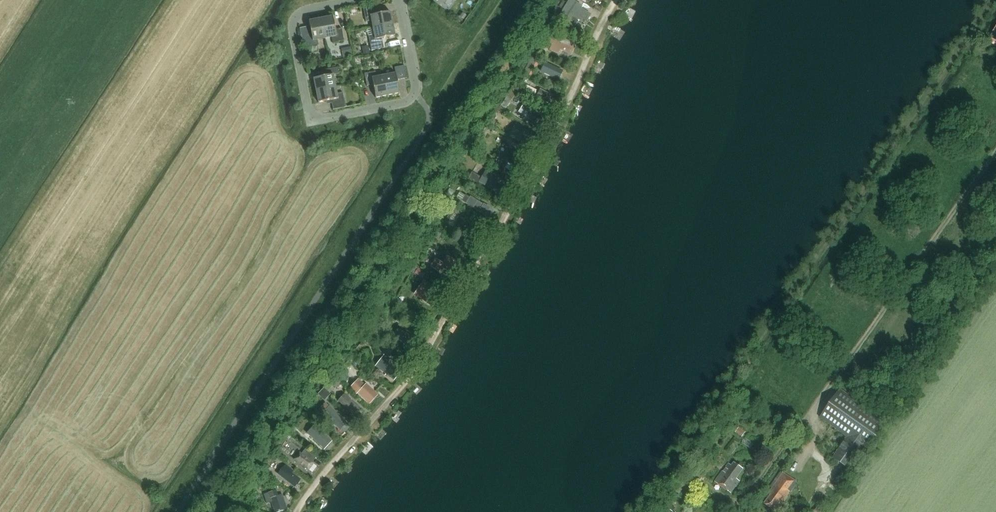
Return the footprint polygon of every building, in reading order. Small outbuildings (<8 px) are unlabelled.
[(371,21),(373,28),(392,24),(390,12),(377,14),(375,4),(363,7),(366,22),(371,21)] [(552,11),(548,18),(554,21),(558,15),(552,11)] [(325,38),(332,37),(333,43),(344,41),(342,28),(335,29),(333,16),(321,19),(325,38)] [(318,40),(325,38),(321,19),(309,21),(311,34),(302,36),(304,48),(319,46),(318,40)] [(395,36),(392,24),(373,28),(374,34),(368,36),(371,50),(384,48),(382,38),(395,36)] [(576,45),(565,40),(553,34),(549,43),(552,45),(549,50),(558,55),(560,52),(570,57),(576,45)] [(558,80),(562,71),(545,63),(541,72),(558,80)] [(391,74),(384,76),(388,95),(400,93),(397,80),(407,78),(404,66),(389,69),(391,74)] [(314,78),(316,91),(336,87),(333,75),(339,73),(338,67),(325,70),(327,76),(314,78)] [(375,98),(388,95),(384,76),(377,77),(376,71),(364,74),(367,86),(373,85),(375,98)] [(540,89),(539,91),(526,85),(522,92),(535,99),(536,97),(547,103),(552,95),(540,89)] [(337,94),(336,87),(316,91),(318,103),(331,100),(333,110),(346,107),(343,93),(337,94)] [(512,89),(502,105),(505,108),(511,100),(516,92),(512,89)] [(532,111),(531,111),(523,106),(518,112),(538,126),(543,119),(532,111)] [(485,124),(478,135),(482,138),(489,127),(485,124)] [(532,134),(523,128),(516,124),(508,136),(519,142),(522,138),(527,141),(532,134)] [(484,148),(479,144),(476,149),(480,152),(484,148)] [(502,158),(512,165),(514,167),(523,154),(510,145),(506,150),(507,151),(502,158)] [(478,184),(479,182),(496,192),(502,181),(485,171),(481,177),(472,172),(468,178),(478,184)] [(454,192),(450,189),(445,195),(450,198),(454,192)] [(485,216),(491,208),(470,196),(465,205),(485,216)] [(455,206),(444,222),(453,228),(462,233),(463,232),(471,237),(476,229),(468,224),(469,222),(465,220),(468,214),(455,206)] [(450,273),(456,262),(447,256),(448,253),(445,251),(439,261),(435,258),(429,267),(437,272),(440,267),(450,273)] [(415,266),(412,272),(421,277),(424,272),(415,266)] [(415,293),(422,298),(432,304),(436,298),(433,296),(436,291),(422,281),(415,293)] [(393,337),(395,338),(395,339),(411,347),(416,338),(399,330),(397,329),(393,337)] [(344,362),(349,366),(354,360),(349,355),(344,362)] [(399,369),(389,361),(383,356),(376,365),(387,374),(388,372),(393,376),(399,369)] [(334,376),(324,386),(328,390),(338,380),(334,376)] [(365,384),(364,386),(359,381),(355,386),(353,384),(349,388),(356,395),(359,393),(370,403),(377,396),(365,384)] [(318,394),(325,401),(331,395),(324,388),(318,394)] [(820,418),(847,437),(833,457),(850,468),(864,449),(868,452),(888,423),(841,389),(820,418)] [(360,408),(351,400),(345,394),(338,401),(353,415),(360,408)] [(339,430),(346,423),(329,407),(323,414),(339,430)] [(298,427),(293,423),(289,427),(294,432),(298,427)] [(323,436),(320,433),(313,427),(307,433),(320,445),(321,444),(326,448),(332,441),(324,434),(323,436)] [(736,432),(743,437),(746,432),(739,428),(736,432)] [(299,452),(294,459),(308,471),(309,470),(312,472),(317,467),(313,464),(314,463),(312,462),(316,458),(305,449),(302,454),(299,452)] [(715,482),(732,493),(739,481),(737,479),(743,469),(734,463),(732,465),(729,463),(724,472),(723,471),(715,482)] [(294,488),(301,479),(284,466),(277,475),(294,488)] [(705,478),(693,468),(687,476),(700,485),(705,478)] [(267,471),(253,488),(256,491),(270,474),(267,471)] [(797,481),(783,472),(769,492),(771,494),(764,504),(772,509),(777,511),(778,511),(782,505),(781,504),(797,481)] [(276,499),(275,497),(279,496),(277,490),(268,493),(264,494),(267,503),(271,502),(274,511),(276,511),(284,509),(280,497),(276,499)]
